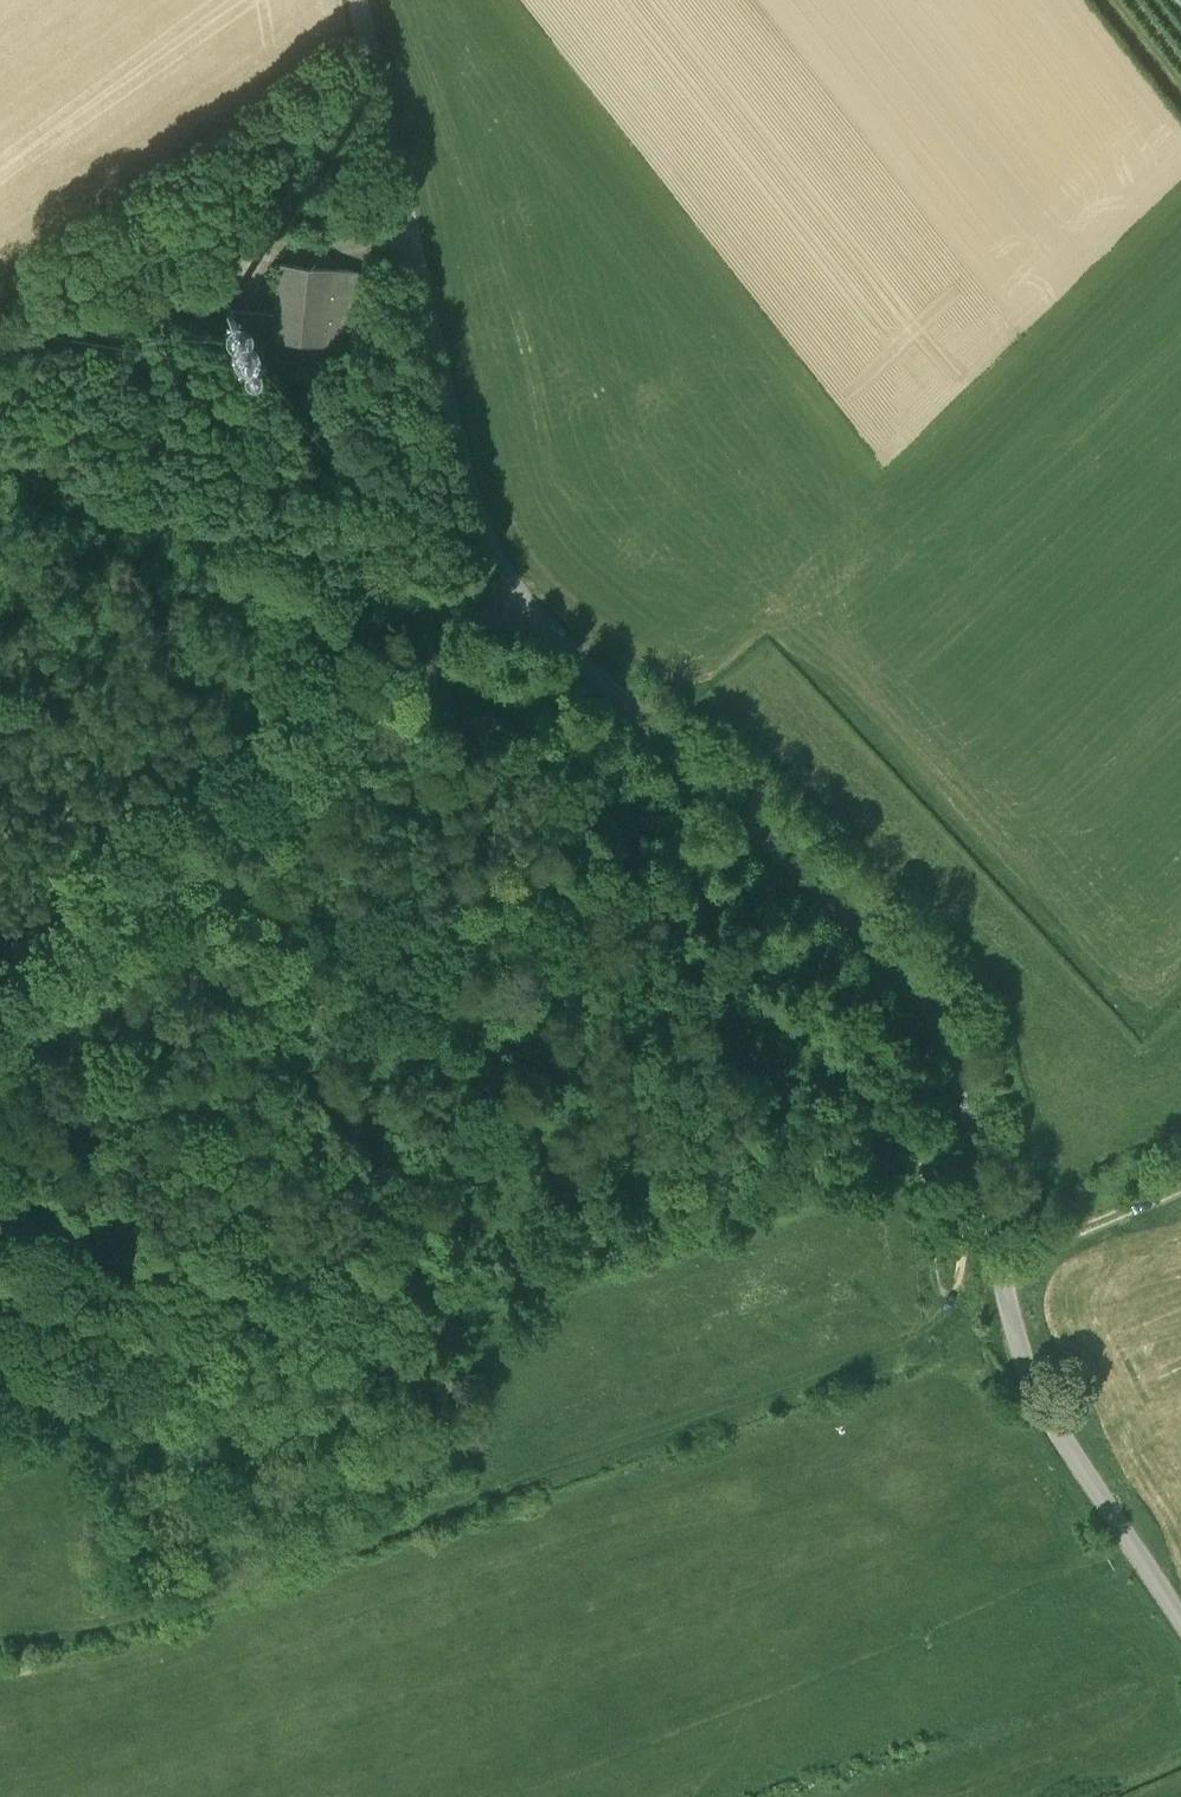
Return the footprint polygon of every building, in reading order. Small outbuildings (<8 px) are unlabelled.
[(354,271),(280,263),(272,337),(347,345),(354,271)]
